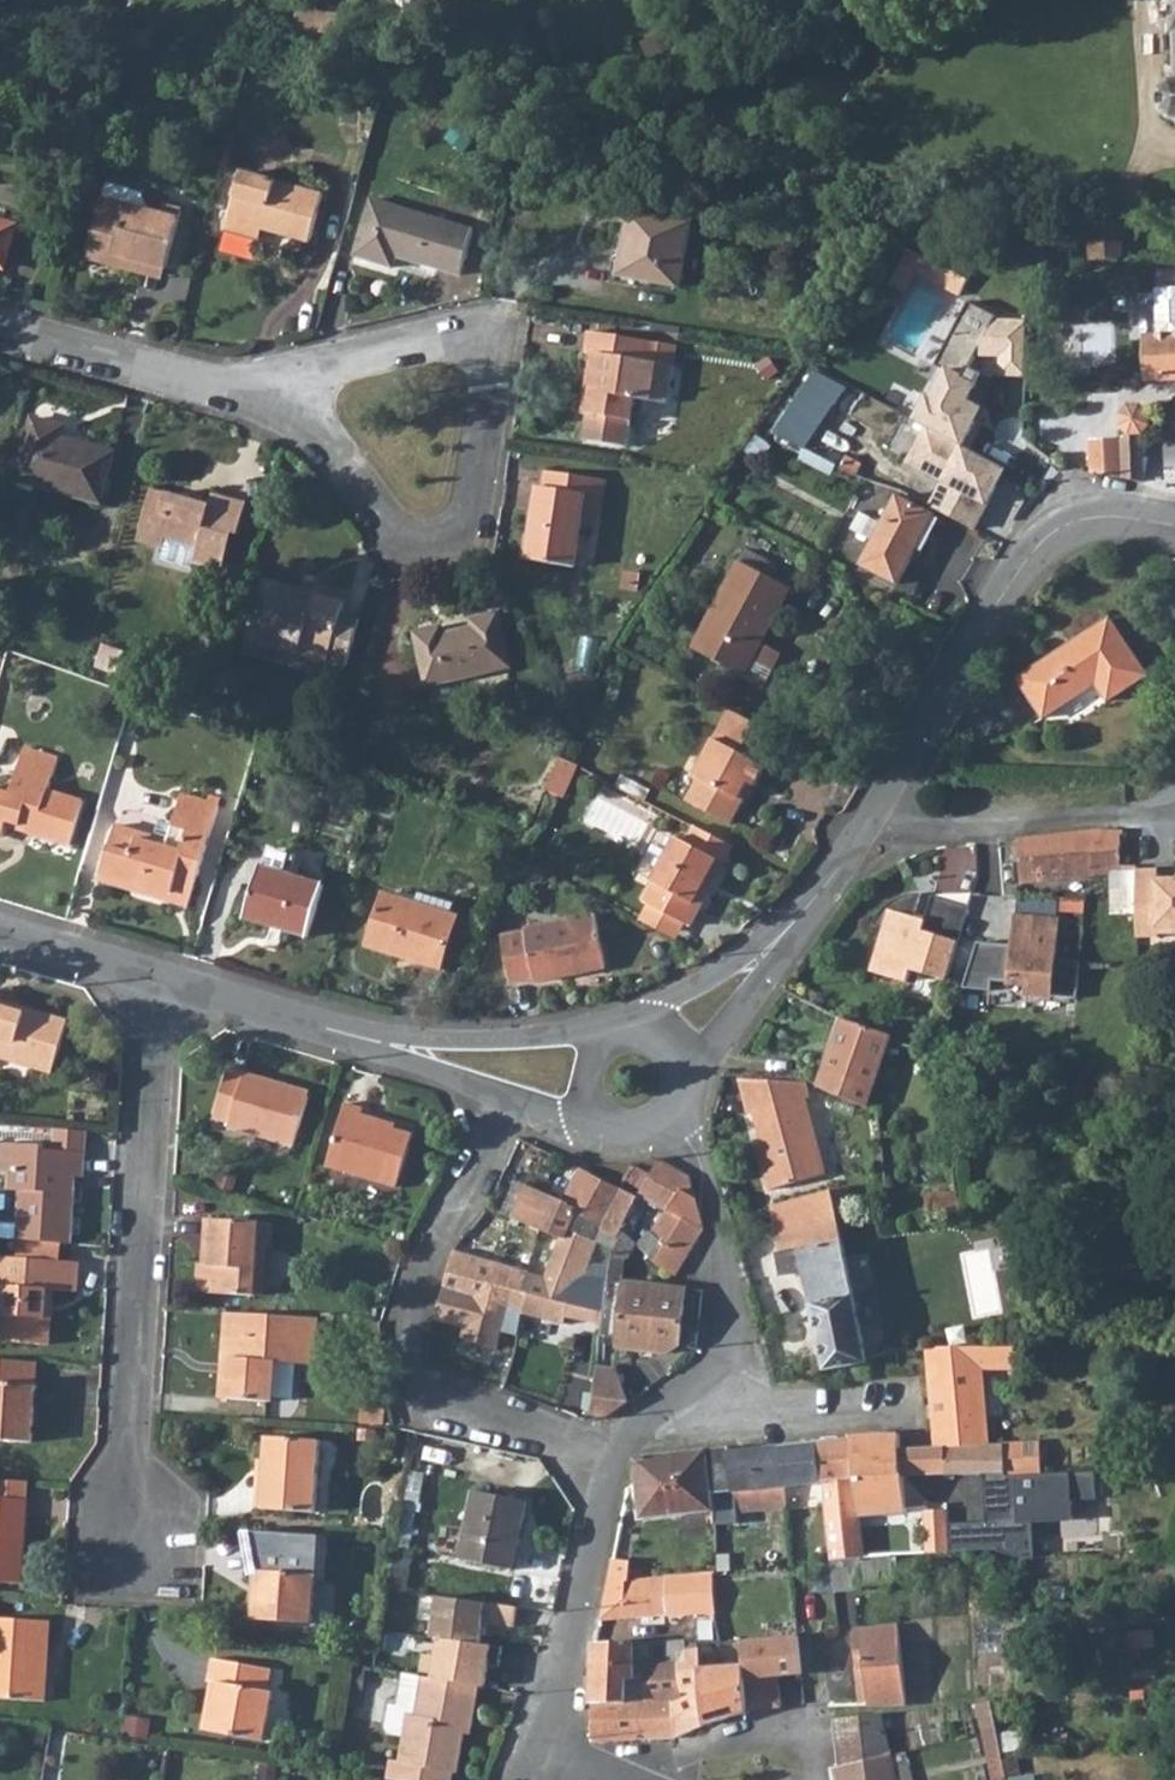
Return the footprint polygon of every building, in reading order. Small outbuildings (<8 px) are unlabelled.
[(409,12),(420,7),(417,0),(395,0),(399,8),(409,12)] [(1174,120),(1174,81),(1172,81),(1163,92),(1164,111),(1174,120)] [(265,229),(312,242),(325,192),(243,170),(230,220),(265,229)] [(393,267),(396,255),(461,272),(474,226),(372,197),(356,256),(393,267)] [(168,267),(184,211),(165,206),(162,215),(102,199),(90,247),(168,267)] [(633,241),(626,279),(680,288),(691,226),(629,215),(625,239),(633,241)] [(229,228),(263,237),(265,229),(230,220),(229,228)] [(1092,232),(1092,261),(1125,259),(1123,220),(1092,221),(1092,232)] [(19,226),(0,221),(0,266),(7,268),(19,226)] [(88,258),(165,278),(168,267),(90,247),(88,258)] [(947,288),(953,272),(908,253),(892,292),(906,298),(915,275),(947,288)] [(962,295),(969,279),(953,272),(947,288),(962,295)] [(1159,287),(1160,336),(1152,337),(1154,377),(1174,377),(1174,287),(1159,287)] [(968,377),(981,356),(989,339),(1000,318),(1003,314),(973,298),(938,364),(949,367),(968,377)] [(989,339),(981,356),(1002,357),(1002,377),(1030,377),(1031,320),(1000,318),(989,339)] [(588,418),(584,444),(628,451),(635,402),(668,406),(673,367),(657,365),(660,344),(587,333),(584,354),(597,356),(592,394),(585,393),(582,417),(588,418)] [(916,420),(928,426),(969,448),(988,407),(975,400),(984,384),(968,377),(949,367),(935,393),(932,392),(916,420)] [(812,371),(771,432),(801,452),(846,392),(812,371)] [(1132,432),(1142,432),(1150,424),(1150,413),(1141,406),(1130,406),(1124,413),(1123,426),(1132,432)] [(105,503),(117,455),(65,441),(68,430),(37,421),(20,480),(105,503)] [(969,448),(928,426),(908,463),(944,482),(933,504),(982,528),(1010,469),(969,448)] [(1122,440),(1124,477),(1145,482),(1142,432),(1132,432),(1123,426),(1123,440),(1122,440)] [(1093,472),(1124,477),(1122,440),(1092,441),(1093,472)] [(577,566),(585,513),(605,513),(610,479),(550,471),(548,491),(539,489),(530,560),(577,566)] [(168,540),(197,549),(193,566),(221,572),(231,534),(238,536),(246,505),(212,496),(209,507),(152,491),(141,533),(168,540)] [(898,582),(933,515),(897,496),(862,564),(898,582)] [(139,543),(165,550),(168,540),(141,533),(139,543)] [(739,560),(693,647),(756,681),(764,679),(779,653),(760,643),(789,589),(739,560)] [(301,655),(304,646),(331,654),(329,662),(349,667),(362,619),(345,613),(347,604),(318,597),(316,605),(299,600),(301,592),(266,583),(250,641),(301,655)] [(431,684),(513,665),(502,613),(476,619),(478,627),(446,635),(444,626),(420,632),(431,684)] [(1044,721),(1097,686),(1108,702),(1147,676),(1109,620),(1017,681),(1044,721)] [(697,774),(702,777),(689,799),(733,823),(745,801),(741,798),(750,781),(757,784),(782,736),(731,709),(697,774)] [(14,822),(34,828),(33,833),(75,845),(87,802),(53,791),(63,758),(28,748),(15,792),(0,788),(0,832),(10,835),(14,822)] [(578,767),(562,759),(548,792),(564,800),(578,767)] [(144,880),(141,890),(175,900),(183,870),(201,875),(222,807),(187,796),(177,829),(191,834),(187,846),(173,842),(120,827),(107,870),(144,880)] [(688,844),(680,839),(646,905),(652,908),(687,926),(694,929),(709,898),(705,896),(710,884),(716,886),(734,848),(697,828),(688,844)] [(187,846),(191,834),(177,829),(173,842),(187,846)] [(1022,872),(1035,871),(1036,879),(1089,873),(1095,872),(1095,829),(1018,838),(1022,872)] [(1095,872),(1119,870),(1118,845),(1118,830),(1095,829),(1095,872)] [(311,934),(327,884),(264,864),(247,915),(311,934)] [(1161,936),(1161,933),(1174,932),(1174,877),(1161,877),(1161,868),(1138,869),(1139,937),(1161,936)] [(141,890),(144,880),(107,870),(104,879),(141,890)] [(193,905),(201,875),(183,870),(175,900),(193,905)] [(1018,894),(1018,886),(1008,887),(1007,894),(1018,894)] [(444,968),(461,912),(388,889),(371,944),(444,968)] [(949,979),(971,904),(934,893),(926,918),(915,915),(922,892),(916,891),(908,892),(897,894),(887,901),(878,914),(874,924),(883,927),(870,969),(909,981),(913,968),(949,979)] [(1020,909),(1086,914),(1088,900),(1021,894),(1020,909)] [(687,926),(652,908),(644,924),(679,942),(687,926)] [(1060,917),(1017,913),(1015,934),(1018,934),(1017,944),(979,940),(965,986),(993,989),(994,978),(1030,981),(1029,993),(1076,997),(1079,973),(1080,960),(1056,958),(1060,917)] [(515,987),(538,983),(539,986),(609,973),(600,918),(529,932),(530,936),(507,941),(515,987)] [(992,1003),(1027,1007),(1029,993),(1030,981),(994,978),(993,989),(992,1003)] [(55,1071),(70,1019),(0,997),(0,1054),(55,1071)] [(869,1106),(892,1041),(895,1034),(849,1022),(843,1019),(822,1085),(869,1106)] [(233,1122),(231,1128),(295,1147),(308,1097),(245,1078),(247,1072),(232,1067),(217,1118),(233,1122)] [(753,1109),(760,1108),(768,1139),(761,1141),(772,1186),(829,1172),(809,1096),(813,1095),(809,1078),(745,1074),(753,1109)] [(395,1191),(411,1137),(374,1127),(376,1123),(360,1118),(362,1113),(345,1107),(326,1170),(395,1191)] [(57,1134),(56,1156),(87,1158),(89,1136),(57,1134)] [(77,1192),(70,1192),(71,1183),(86,1184),(87,1158),(47,1155),(47,1151),(1,1148),(0,1163),(0,1177),(11,1177),(10,1195),(23,1196),(19,1246),(72,1249),(77,1192)] [(654,1261),(677,1275),(705,1229),(691,1175),(663,1160),(652,1178),(642,1196),(640,1197),(666,1208),(638,1244),(654,1261)] [(569,1204),(585,1170),(571,1163),(555,1198),(569,1204)] [(538,1228),(560,1235),(599,1244),(615,1250),(627,1256),(635,1241),(621,1229),(640,1197),(623,1188),(585,1170),(569,1204),(555,1198),(525,1186),(511,1218),(538,1228)] [(840,1216),(854,1213),(849,1187),(775,1201),(778,1220),(840,1216)] [(788,1267),(789,1270),(808,1269),(814,1303),(813,1304),(826,1364),(871,1361),(840,1216),(778,1220),(788,1267)] [(255,1300),(258,1251),(267,1251),(268,1227),(209,1224),(208,1249),(213,1249),(212,1270),(202,1270),(201,1298),(255,1300)] [(469,1320),(470,1317),(476,1298),(520,1310),(566,1320),(567,1314),(604,1319),(610,1278),(585,1275),(599,1244),(560,1235),(538,1228),(534,1240),(530,1251),(523,1272),(483,1260),(454,1252),(437,1311),(469,1320)] [(523,1272),(530,1251),(489,1238),(483,1260),(523,1272)] [(0,1347),(51,1350),(53,1323),(48,1322),(49,1297),(78,1299),(80,1268),(0,1263),(0,1293),(3,1293),(0,1347)] [(620,1336),(619,1345),(671,1354),(681,1346),(688,1288),(639,1282),(623,1280),(610,1278),(604,1319),(602,1334),(620,1336)] [(514,1328),(520,1310),(476,1298),(470,1317),(514,1328)] [(314,1369),(316,1325),(226,1320),(224,1364),(230,1364),(228,1402),(273,1405),(275,1367),(314,1369)] [(931,1359),(935,1394),(939,1438),(940,1449),(946,1448),(987,1444),(981,1367),(1017,1366),(1017,1357),(1025,1357),(1025,1347),(930,1347),(931,1359)] [(597,1365),(590,1413),(603,1417),(630,1400),(618,1368),(597,1365)] [(32,1448),(37,1368),(0,1366),(0,1446),(32,1448)] [(825,1480),(832,1559),(864,1557),(860,1517),(909,1513),(906,1475),(905,1475),(902,1442),(901,1435),(852,1435),(852,1440),(821,1443),(825,1480)] [(987,1444),(946,1448),(948,1475),(1008,1469),(1005,1442),(987,1444)] [(317,1517),(320,1446),(266,1443),(264,1484),(263,1514),(317,1517)] [(784,1485),(825,1480),(821,1443),(781,1447),(784,1485)] [(716,1523),(737,1521),(736,1489),(784,1485),(781,1447),(731,1451),(732,1490),(715,1491),(716,1508),(716,1523)] [(634,1517),(716,1508),(715,1491),(732,1490),(731,1451),(731,1449),(641,1457),(637,1464),(635,1482),(632,1482),(634,1517)] [(239,1513),(263,1514),(264,1484),(240,1483),(239,1513)] [(28,1505),(29,1486),(0,1485),(0,1503),(28,1505)] [(513,1567),(525,1501),(475,1490),(463,1558),(513,1567)] [(28,1505),(0,1503),(0,1587),(21,1589),(28,1505)] [(954,1551),(950,1510),(927,1512),(930,1553),(932,1552),(954,1551)] [(461,1553),(466,1527),(449,1524),(444,1550),(461,1553)] [(311,1628),(313,1579),(323,1581),(325,1543),(246,1538),(251,1560),(258,1560),(255,1624),(311,1628)] [(666,1612),(687,1611),(718,1612),(719,1612),(715,1574),(631,1578),(631,1558),(614,1557),(606,1608),(604,1617),(666,1612)] [(481,1621),(509,1625),(511,1605),(484,1601),(481,1621)] [(46,1700),(48,1673),(38,1673),(40,1645),(50,1645),(51,1623),(0,1619),(0,1696),(46,1700)] [(907,1702),(902,1654),(901,1623),(855,1628),(857,1666),(866,1665),(869,1705),(907,1702)] [(666,1664),(674,1665),(684,1664),(684,1655),(684,1641),(684,1638),(665,1639),(666,1664)] [(631,1700),(631,1694),(644,1693),(645,1677),(654,1676),(654,1639),(597,1641),(594,1703),(631,1700)] [(709,1654),(709,1641),(684,1641),(684,1655),(709,1654)] [(264,1739),(272,1692),(265,1691),(268,1670),(211,1659),(207,1682),(216,1684),(213,1700),(206,1699),(202,1729),(264,1739)] [(674,1692),(702,1690),(704,1725),(746,1710),(743,1673),(743,1665),(674,1675),(674,1692)] [(746,1710),(771,1707),(767,1671),(743,1673),(746,1710)] [(405,1709),(415,1711),(420,1676),(402,1673),(397,1702),(389,1702),(386,1724),(390,1731),(400,1733),(405,1709)] [(593,1734),(599,1741),(674,1739),(674,1692),(674,1675),(654,1676),(645,1677),(644,1693),(631,1694),(631,1700),(594,1703),(593,1734)] [(455,1770),(463,1724),(469,1725),(476,1686),(420,1676),(415,1711),(405,1709),(400,1733),(397,1759),(388,1757),(385,1777),(403,1779),(449,1779),(451,1770),(455,1770)] [(674,1739),(704,1725),(702,1690),(674,1692),(674,1739)] [(841,1770),(863,1764),(891,1756),(882,1716),(836,1722),(841,1770)] [(988,1758),(997,1756),(998,1761),(1003,1761),(999,1728),(984,1732),(988,1758)] [(891,1756),(863,1764),(841,1770),(836,1771),(837,1779),(897,1779),(891,1756)]
